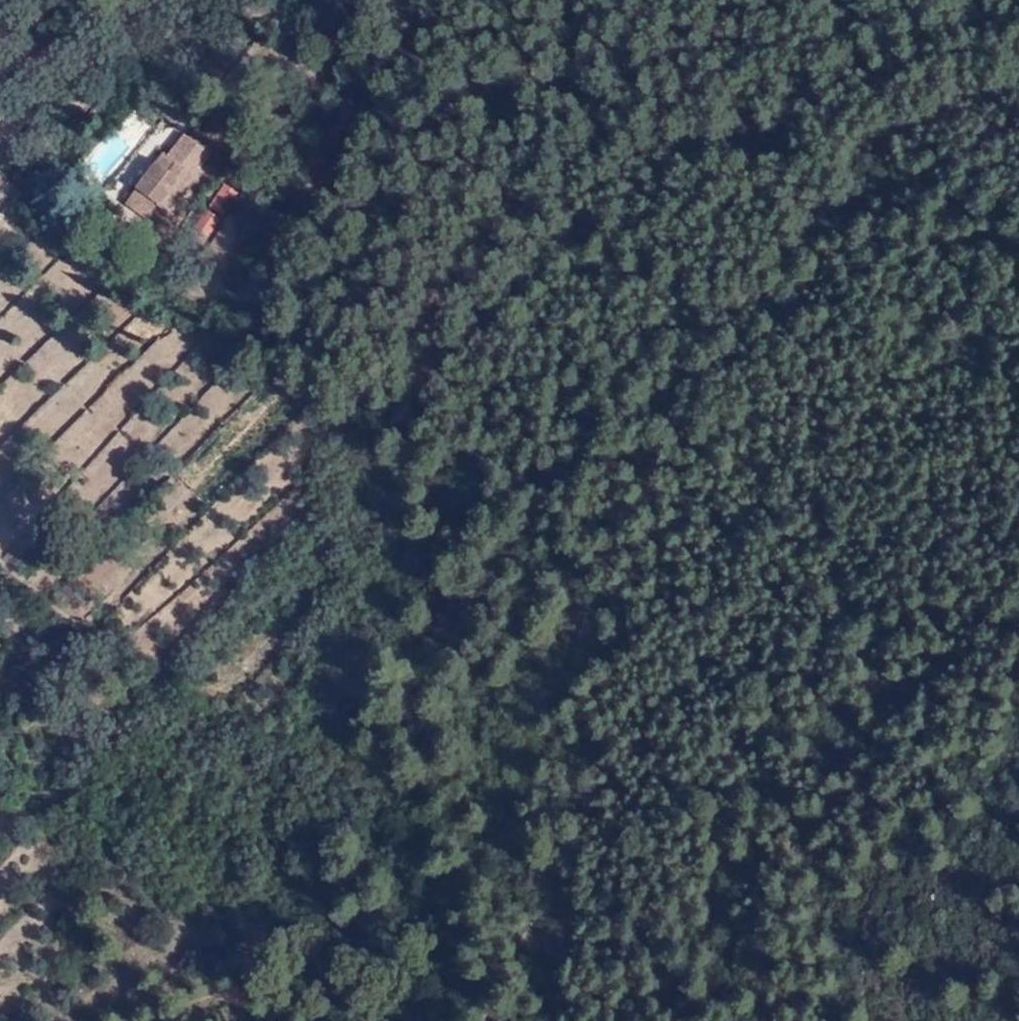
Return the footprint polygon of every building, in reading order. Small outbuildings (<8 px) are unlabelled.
[(194,176),(211,153),(219,143),(198,127),(191,136),(188,134),(169,158),(163,155),(139,188),(160,203),(172,212),(190,187),(181,180),(188,171),(194,176)] [(1,195),(12,184),(0,173),(0,194),(1,195)] [(212,241),(239,185),(218,175),(192,231),(212,241)] [(160,203),(139,188),(128,203),(149,218),(160,203)]
